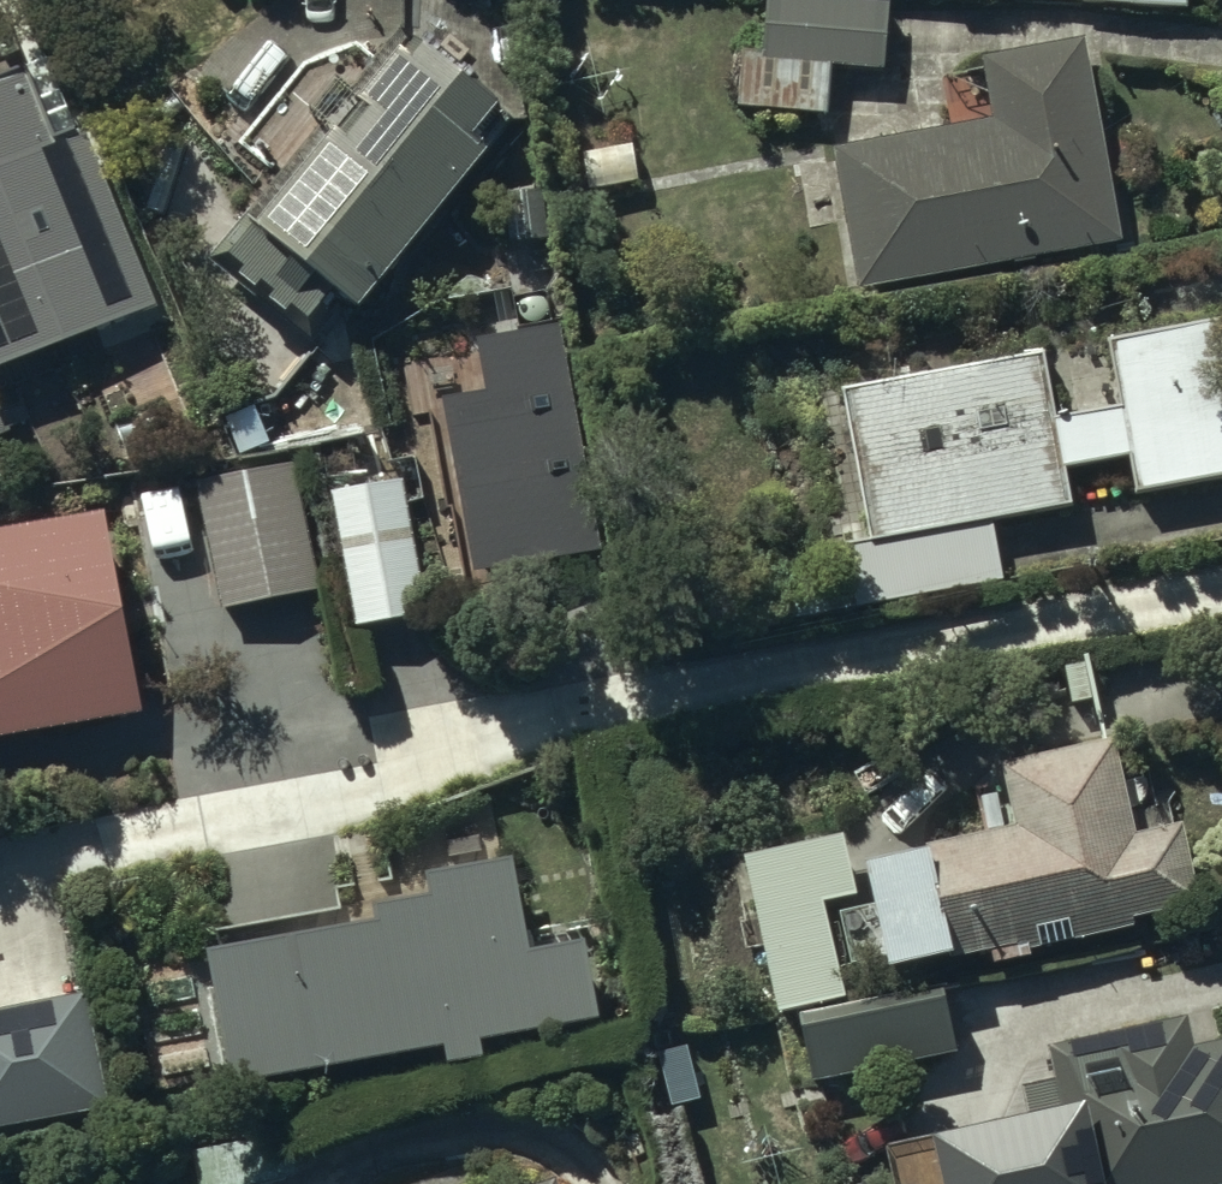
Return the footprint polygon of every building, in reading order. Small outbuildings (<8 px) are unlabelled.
[(888,0),(768,0),(766,37),(745,36),(741,103),(829,108),(833,54),(885,57),(888,0)] [(360,281),(462,157),(472,165),(508,121),(483,100),(504,75),(428,13),(412,32),(397,20),(356,69),(338,55),(306,94),(323,108),(248,199),(252,203),(218,244),(304,316),(344,268),(360,281)] [(1122,226),(1086,23),(984,41),(996,107),(836,135),(861,272),(1122,226)] [(159,295),(93,114),(79,119),(50,39),(0,57),(0,354),(159,295)] [(843,374),(871,529),(847,533),(858,593),(1005,567),(994,507),(1072,493),(1065,456),(1132,444),(1138,479),(1221,465),(1221,306),(1109,326),(1121,391),(1058,402),(1046,338),(843,374)] [(560,307),(473,323),(484,379),(437,388),(469,560),(602,536),(560,307)] [(295,450),(198,468),(223,598),(320,580),(295,450)] [(405,462),(333,475),(357,609),(430,596),(405,462)] [(116,484),(0,501),(0,720),(148,699),(116,484)] [(932,822),(867,836),(891,950),(951,937),(952,943),(1020,929),(1022,940),(1136,916),(1133,904),(1202,889),(1185,809),(1137,820),(1117,727),(1004,752),(1017,813),(934,831),(932,822)] [(227,1059),(540,1010),(507,796),(417,810),(426,864),(370,873),(374,902),(206,928),(227,1059)] [(856,872),(845,820),(747,840),(779,998),(845,984),(825,888),(854,882),(852,873),(856,872)] [(945,971),(801,998),(813,1066),(958,1040),(945,971)] [(114,1093),(98,983),(0,997),(0,1109),(114,1093)] [(1187,1005),(1051,1032),(1058,1065),(1020,1072),(1024,1089),(936,1107),(952,1183),(1175,1183),(1221,1175),(1221,1028),(1193,1034),(1187,1005)] [(563,1165),(491,1183),(568,1183),(563,1165)]
